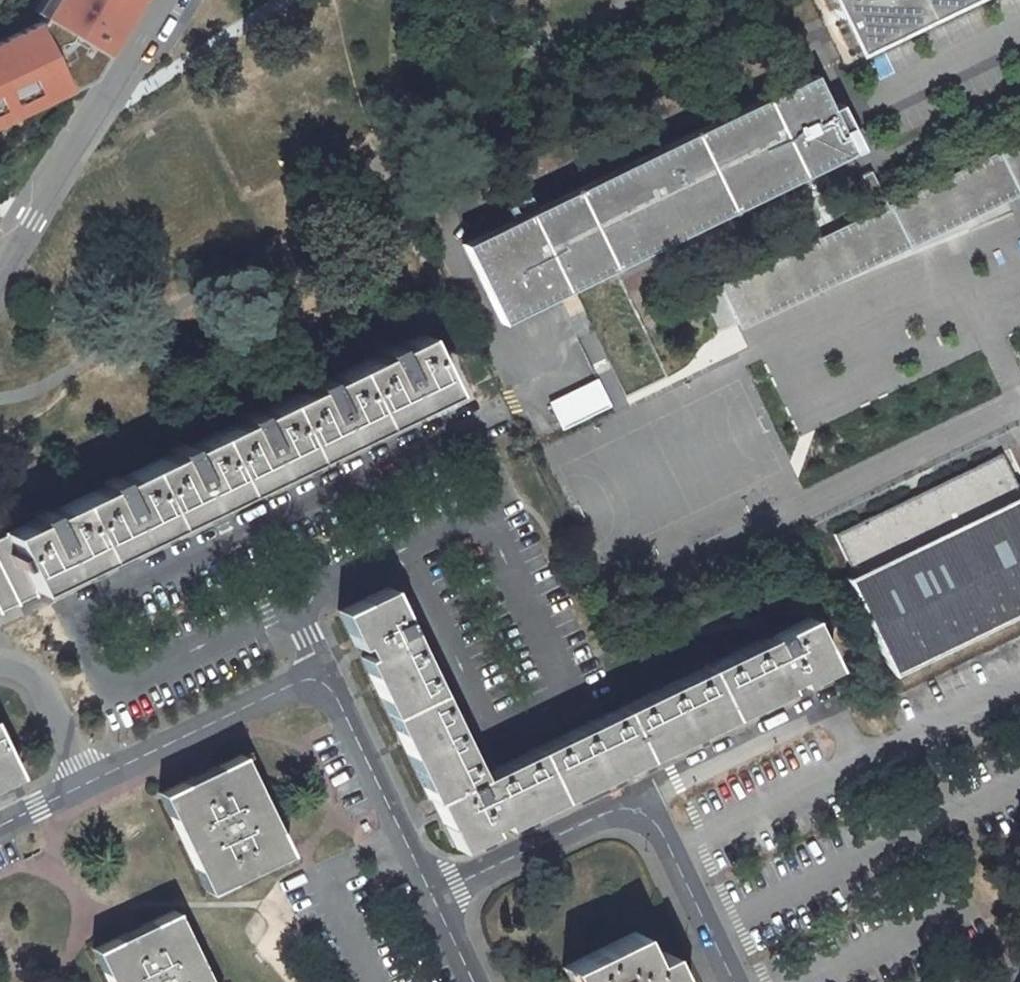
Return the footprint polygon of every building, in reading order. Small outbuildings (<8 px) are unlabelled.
[(40,20),(0,39),(0,122),(90,78),(138,0),(53,0),(40,20)] [(858,54),(969,0),(831,0),(858,54)] [(813,76),(462,244),(497,320),(849,152),(833,118),(828,109),(813,76)] [(833,118),(843,113),(839,104),(828,109),(833,118)] [(447,390),(420,333),(393,345),(392,342),(376,349),(378,352),(324,378),(322,375),(307,382),(309,384),(254,412),(253,408),(239,415),(241,418),(186,445),(184,441),(168,448),(170,452),(117,478),(115,475),(101,482),(102,485),(49,511),(47,507),(32,514),(34,518),(6,531),(7,533),(0,537),(0,610),(35,593),(33,589),(447,390)] [(597,379),(546,402),(560,431),(610,408),(597,379)] [(1019,610),(1019,492),(1001,454),(834,535),(853,574),(845,578),(891,671),(1019,610)] [(478,774),(386,587),(337,610),(354,644),(359,642),(364,654),(360,656),(429,798),(430,797),(454,847),(489,830),(486,823),(496,818),(500,824),(785,687),(782,681),(792,675),(796,682),(831,665),(808,615),(478,774)] [(18,775),(0,738),(0,784),(18,775)] [(286,851),(240,753),(159,791),(205,889),(286,851)] [(173,910),(93,949),(108,981),(208,981),(173,910)] [(566,962),(575,981),(679,981),(663,950),(649,957),(635,931),(566,962)]
